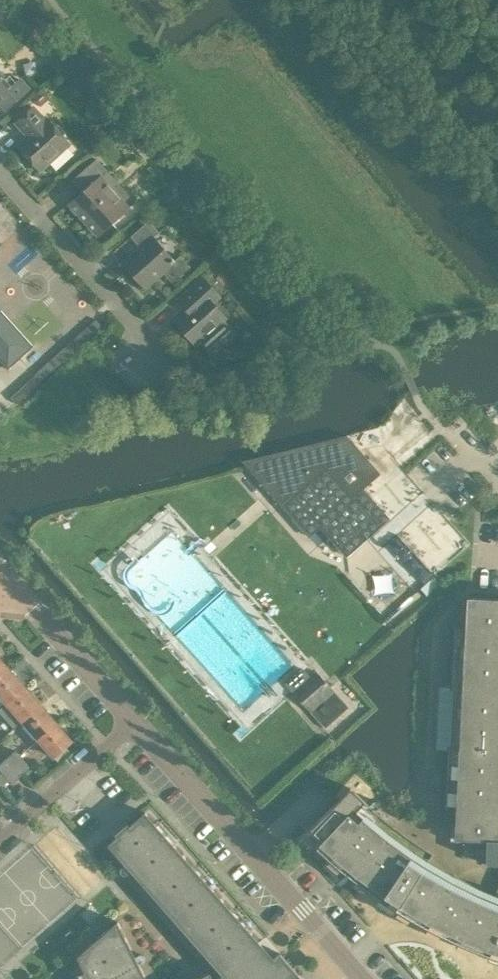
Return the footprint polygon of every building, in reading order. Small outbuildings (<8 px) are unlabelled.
[(6,111),(29,90),(19,79),(16,82),(9,75),(5,79),(0,74),(0,104),(6,111)] [(39,171),(70,144),(47,118),(46,120),(34,107),(15,123),(27,137),(17,146),(39,171)] [(108,217),(124,202),(130,197),(96,159),(75,178),(86,190),(70,205),(98,236),(112,222),(108,217)] [(172,283),(189,268),(179,256),(174,261),(153,237),(158,232),(148,221),(130,237),(140,248),(122,264),(145,289),(163,272),(172,283)] [(195,345),(200,341),(212,354),(234,334),(222,321),(226,317),(213,302),(220,296),(203,277),(178,299),(187,309),(174,321),(195,345)] [(9,369),(34,346),(1,309),(0,310),(0,359),(9,369)] [(36,376),(12,397),(18,404),(42,382),(36,376)] [(271,481),(288,499),(290,501),(283,507),(309,536),(320,526),(346,555),(388,518),(363,490),(376,477),(375,476),(373,478),(362,465),(368,460),(346,435),(241,462),(263,488),(271,481)] [(466,597),(465,627),(453,626),(450,689),(454,689),(451,746),(447,746),(444,809),(456,809),(454,839),(486,841),(485,863),(497,864),(497,599),(466,597)] [(9,669),(0,659),(0,676),(9,669)] [(285,683),(324,728),(349,706),(316,671),(310,676),(302,667),(285,683)] [(0,676),(0,695),(6,702),(24,687),(9,669),(0,676)] [(0,708),(0,713),(13,728),(14,728),(22,720),(40,704),(24,687),(6,702),(0,708)] [(40,704),(22,720),(38,738),(56,722),(40,704)] [(56,722),(38,738),(54,757),(72,741),(56,722)] [(14,767),(22,759),(15,751),(6,759),(14,767)] [(22,759),(14,767),(6,759),(0,764),(0,768),(12,782),(30,767),(22,759)] [(335,802),(328,810),(306,831),(308,833),(314,839),(316,841),(312,845),(323,855),(335,864),(346,874),(351,878),(358,883),(365,888),(371,893),(380,899),(389,905),(397,910),(438,933),(481,952),(497,958),(497,888),(494,897),(490,898),(468,888),(447,877),(426,865),(433,853),(404,833),(376,811),(350,787),(335,802)] [(301,976),(303,974),(282,950),(280,952),(266,937),(260,942),(250,931),(256,925),(239,905),(233,910),(212,887),(218,882),(201,862),(195,868),(195,867),(174,844),(180,839),(163,819),(157,824),(146,812),(130,825),(127,823),(115,834),(117,836),(108,844),(223,975),(214,978),(297,978),(301,976)] [(69,967),(75,978),(147,978),(118,921),(78,956),(78,958),(69,967)]
